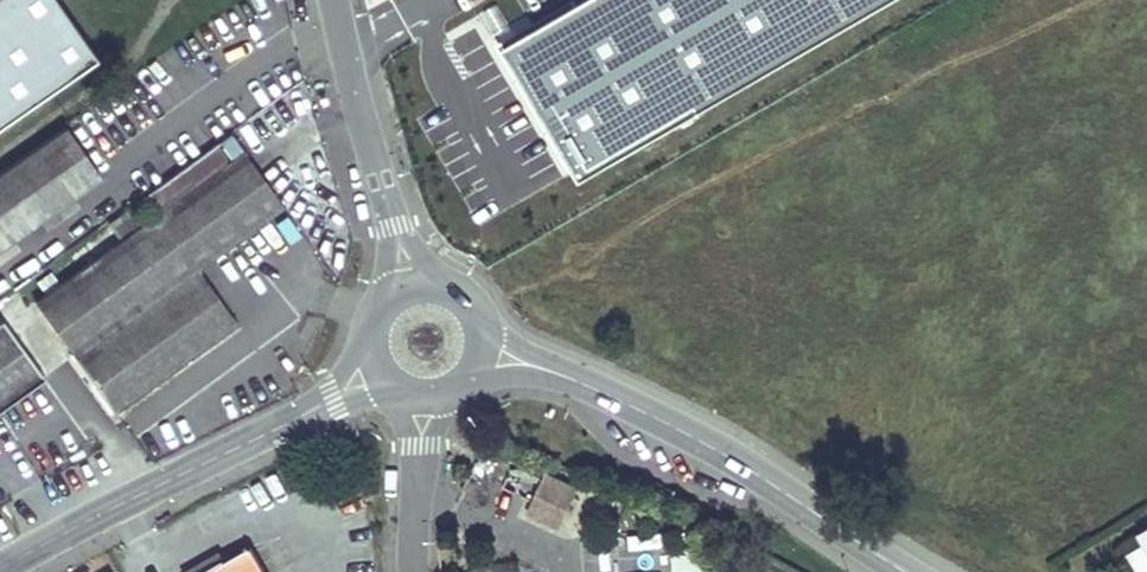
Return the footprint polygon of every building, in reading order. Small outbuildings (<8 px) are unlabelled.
[(97,57),(57,0),(0,0),(0,124),(97,57)] [(583,176),(886,0),(588,0),(508,47),(583,176)] [(285,205),(245,150),(234,158),(220,139),(143,194),(157,213),(36,300),(115,409),(235,322),(196,268),(285,205)] [(46,142),(0,174),(0,249),(81,192),(46,142)] [(44,376),(3,320),(0,322),(0,408),(44,376)] [(547,474),(529,514),(560,529),(579,489),(547,474)] [(654,537),(611,532),(607,566),(650,571),(654,537)] [(211,571),(265,571),(251,549),(211,571)]
